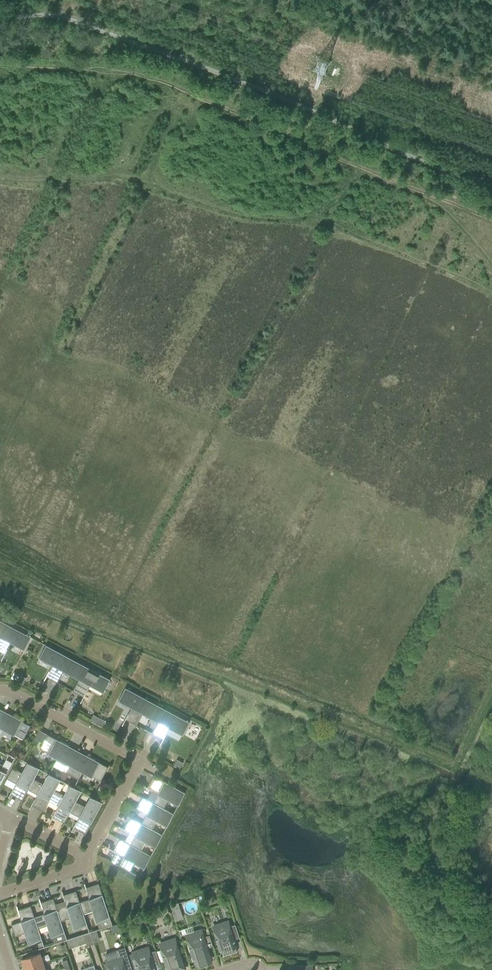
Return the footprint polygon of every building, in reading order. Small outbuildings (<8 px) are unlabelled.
[(1,652),(2,650),(5,652),(1,660),(11,642),(24,649),(31,637),(0,620),(0,652),(1,652)] [(46,645),(44,648),(39,657),(52,664),(42,682),(43,683),(47,675),(50,676),(49,678),(57,682),(64,670),(71,674),(78,662),(46,645)] [(110,679),(78,662),(71,674),(79,678),(72,691),(80,695),(81,693),(84,695),(80,702),(81,703),(90,685),(104,692),(108,683),(110,679)] [(17,681),(20,675),(14,672),(11,678),(17,681)] [(20,675),(17,681),(23,684),(26,678),(20,675)] [(125,687),(123,691),(118,700),(131,707),(122,725),(127,717),(129,719),(129,721),(136,725),(143,713),(151,717),(157,705),(125,687)] [(157,705),(151,717),(158,721),(152,733),(160,737),(161,736),(163,737),(159,745),(160,746),(170,727),(183,734),(188,726),(189,722),(157,705)] [(1,738),(1,737),(8,740),(12,733),(23,739),(31,725),(8,713),(7,716),(0,712),(0,737),(1,738)] [(96,724),(99,718),(93,714),(90,720),(96,724)] [(105,721),(99,718),(96,724),(102,727),(105,721)] [(47,734),(42,743),(40,748),(57,758),(53,766),(63,771),(66,773),(76,753),(68,748),(69,746),(47,734)] [(85,757),(76,753),(66,773),(68,774),(78,779),(83,771),(101,781),(108,767),(86,755),(85,757)] [(177,759),(173,765),(179,769),(183,763),(177,759)] [(12,767),(11,769),(6,778),(16,783),(8,797),(9,797),(12,792),(14,794),(13,795),(22,800),(28,790),(34,779),(40,769),(27,762),(21,772),(12,767)] [(42,783),(34,779),(28,790),(37,794),(29,808),(30,809),(33,803),(35,805),(34,806),(43,811),(49,801),(55,790),(60,780),(59,779),(48,773),(42,783)] [(185,792),(162,780),(153,775),(148,784),(150,785),(149,788),(143,785),(143,786),(157,793),(153,802),(164,808),(168,799),(178,805),(185,792)] [(55,790),(49,801),(58,806),(50,820),(51,820),(54,815),(56,816),(55,818),(64,823),(70,812),(76,801),(81,791),(69,784),(63,795),(55,790)] [(84,806),(76,801),(70,812),(79,817),(71,831),(72,831),(75,826),(77,827),(76,829),(85,834),(102,802),(90,796),(84,806)] [(174,813),(164,808),(153,802),(142,796),(137,805),(139,806),(137,809),(132,806),(132,807),(146,814),(141,823),(152,829),(157,820),(167,826),(174,813)] [(162,834),(152,829),(141,823),(131,817),(126,826),(128,827),(126,830),(121,827),(120,828),(135,835),(130,844),(141,850),(145,841),(156,847),(162,834)] [(151,855),(141,850),(130,844),(119,838),(114,847),(116,848),(115,851),(110,848),(109,849),(116,852),(110,861),(129,871),(134,863),(144,868),(151,855)] [(112,925),(98,883),(89,886),(89,888),(87,889),(85,883),(84,884),(89,899),(80,902),(84,914),(93,911),(99,929),(112,925)] [(65,901),(55,904),(61,921),(70,918),(74,929),(87,925),(84,914),(80,902),(76,890),(66,894),(67,895),(64,896),(62,891),(61,891),(65,901)] [(44,914),(34,917),(38,929),(47,926),(53,944),(65,940),(67,940),(61,921),(55,904),(53,898),(43,901),(44,903),(41,904),(39,898),(44,914)] [(177,903),(170,905),(175,920),(182,917),(177,903)] [(21,921),(11,924),(15,936),(25,933),(28,944),(41,940),(38,929),(34,917),(31,905),(21,908),(21,910),(19,911),(17,905),(16,906),(21,921)] [(233,939),(239,937),(235,924),(229,926),(227,922),(214,926),(223,956),(237,951),(233,939)] [(197,965),(210,960),(206,948),(213,946),(208,933),(202,935),(201,931),(187,935),(197,965)] [(90,932),(83,934),(86,943),(87,946),(94,943),(92,936),(90,932)] [(67,940),(65,940),(68,949),(86,943),(83,934),(67,940)] [(174,939),(160,944),(169,969),(180,969),(184,969),(174,939)] [(104,963),(107,969),(133,969),(132,969),(129,960),(125,948),(106,954),(108,961),(107,961),(107,962),(104,963)] [(153,966),(160,964),(155,950),(149,952),(147,948),(134,953),(139,969),(155,969),(153,966)] [(25,969),(42,963),(39,953),(22,958),(25,969)]
